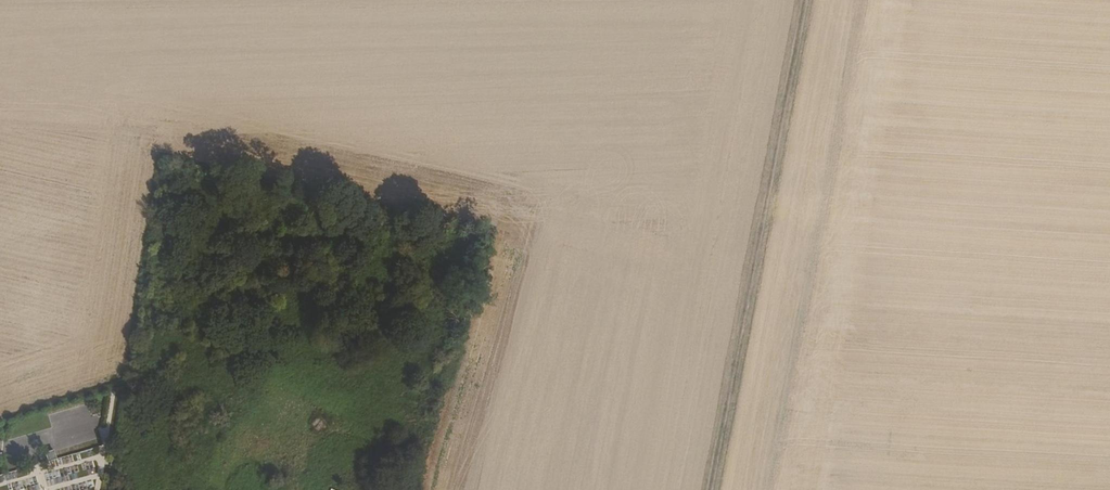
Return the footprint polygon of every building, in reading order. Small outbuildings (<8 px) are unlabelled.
[(55,450),(45,451),(47,461),(56,460),(55,450)] [(26,489),(40,489),(35,475),(23,479),(26,489)]
